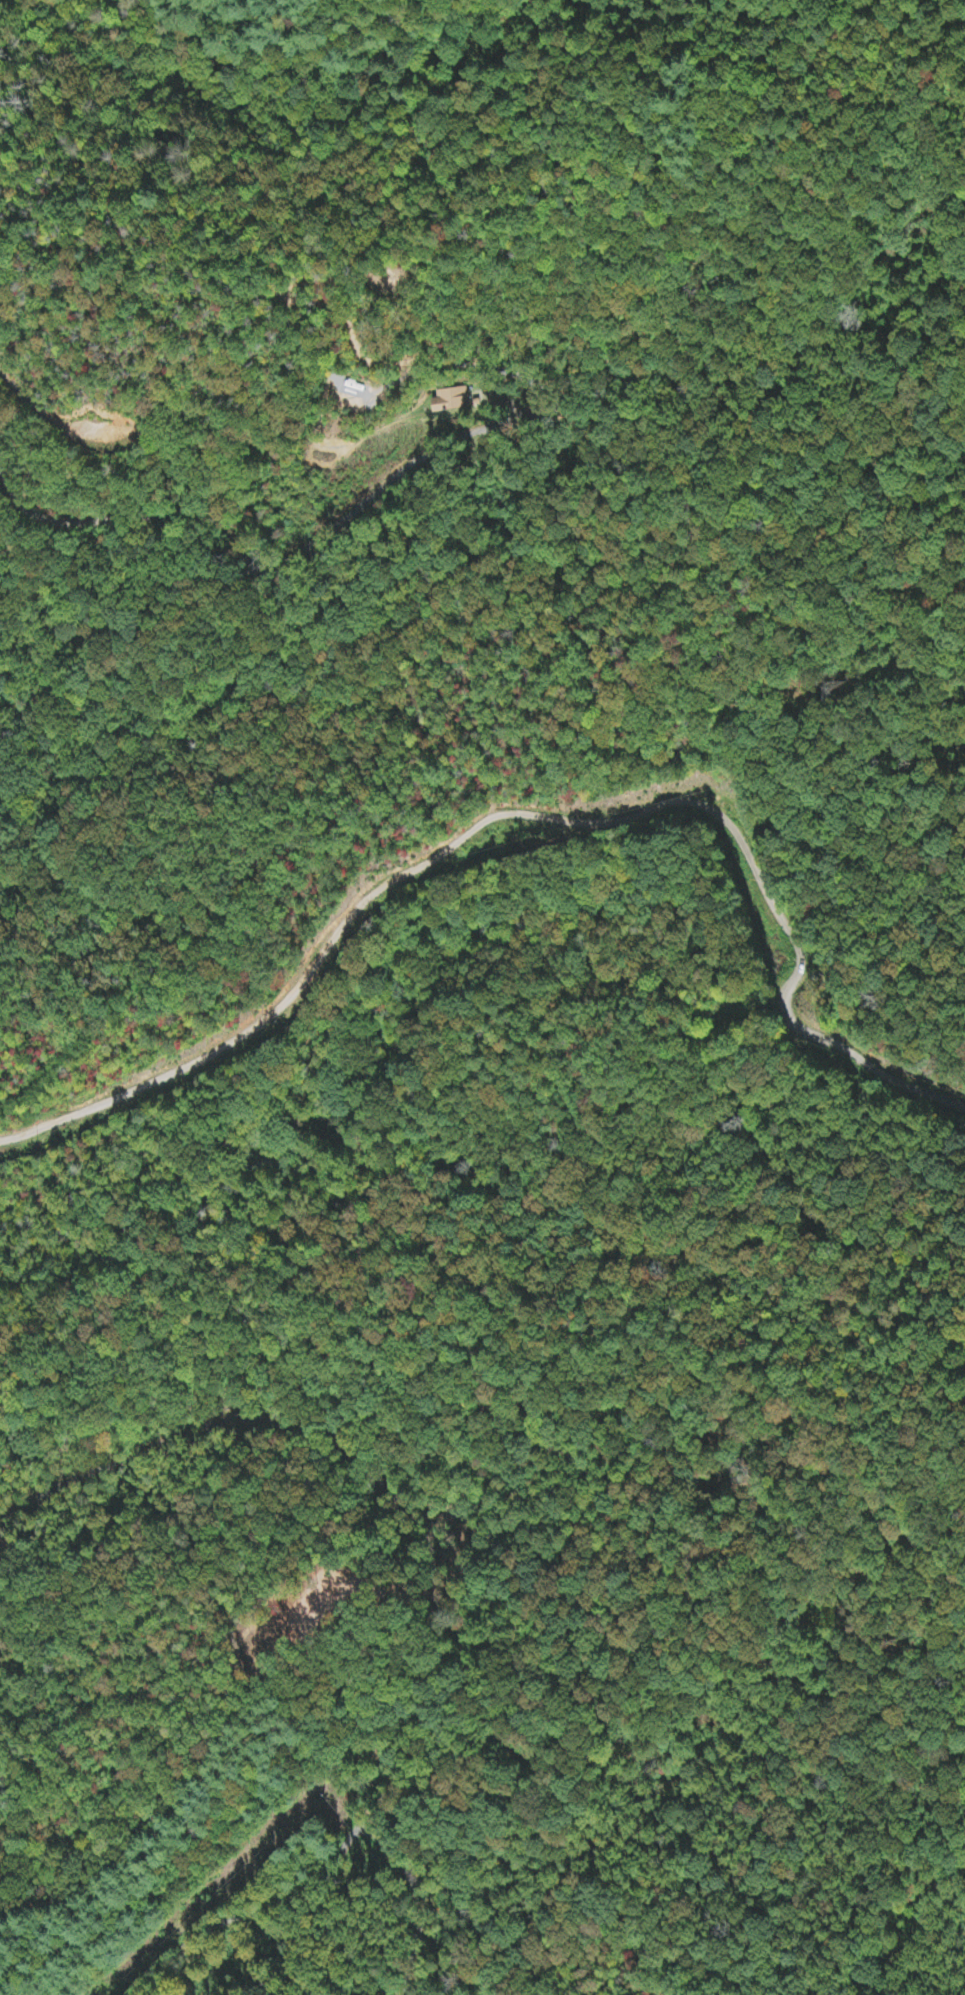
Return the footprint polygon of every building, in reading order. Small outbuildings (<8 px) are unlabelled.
[(439,399),(432,401),(436,415),(468,408),(463,387),(437,394),(439,399)]
